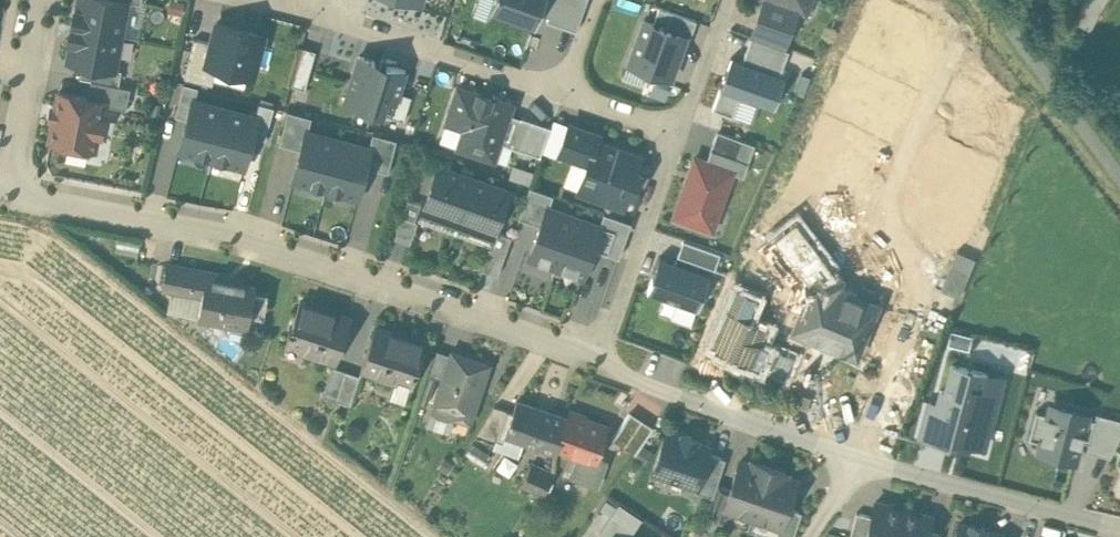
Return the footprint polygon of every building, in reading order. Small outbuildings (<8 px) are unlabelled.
[(77,9),(75,8),(72,25),(122,35),(129,1),(129,0),(79,0),(77,9)] [(475,11),(490,14),(492,0),(477,0),(475,11)] [(492,5),(493,12),(535,27),(545,0),(494,0),(492,5)] [(763,10),(788,19),(793,7),(806,12),(810,0),(766,0),(763,10)] [(1094,26),(1102,0),(1082,0),(1076,21),(1094,26)] [(659,6),(653,23),(685,34),(691,18),(659,6)] [(763,10),(761,10),(751,36),(783,48),(793,21),(788,19),(763,10)] [(697,20),(691,18),(685,34),(686,35),(676,61),(682,63),(697,20)] [(629,63),(671,78),(676,61),(686,35),(685,34),(653,23),(645,20),(629,63)] [(212,43),(207,63),(218,66),(253,75),(264,35),(217,23),(212,43)] [(122,35),(72,25),(69,41),(71,42),(68,60),(83,63),(115,69),(116,68),(122,35)] [(743,61),(780,74),(789,51),(783,48),(751,36),(743,61)] [(213,83),(218,66),(207,63),(212,43),(195,39),(185,77),(213,83)] [(377,60),(359,55),(345,101),(372,110),(391,116),(399,92),(406,69),(386,63),(385,66),(376,63),(377,60)] [(731,57),(720,88),(721,88),(741,95),(774,107),(785,76),(780,74),(743,61),(731,57)] [(115,69),(83,63),(80,77),(91,79),(119,84),(122,69),(116,68),(115,69)] [(811,76),(802,73),(797,87),(805,90),(811,76)] [(119,84),(91,79),(88,96),(104,100),(103,103),(126,108),(130,87),(119,85),(119,84)] [(193,98),(195,99),(199,86),(182,81),(173,115),(188,119),(193,98)] [(493,158),(499,142),(508,116),(512,103),(458,86),(447,121),(461,126),(464,132),(458,147),(493,158)] [(733,117),(741,95),(721,88),(713,109),(733,117)] [(88,96),(59,91),(50,139),(69,142),(67,149),(88,153),(90,146),(95,147),(98,131),(101,132),(104,118),(101,117),(103,103),(104,100),(88,96)] [(180,150),(212,159),(226,107),(195,99),(193,98),(188,119),(180,150)] [(258,115),(252,136),(271,140),(280,108),(260,102),(257,115),(258,115)] [(257,115),(226,107),(212,159),(244,166),(252,136),(258,115),(257,115)] [(307,129),(309,129),(312,116),(289,110),(279,143),(301,149),(307,129)] [(499,142),(512,147),(520,120),(508,116),(499,142)] [(521,117),(520,120),(512,147),(540,156),(550,126),(521,117)] [(588,131),(569,124),(560,151),(578,158),(588,131)] [(293,180),(326,188),(339,137),(309,129),(307,129),(301,149),(293,180)] [(755,144),(717,130),(711,147),(749,161),(755,144)] [(641,156),(598,141),(600,135),(588,131),(578,158),(589,161),(579,189),(624,205),(629,190),(633,191),(640,173),(636,172),(641,156)] [(371,145),(366,166),(388,171),(397,139),(374,133),(370,145),(371,145)] [(370,145),(339,137),(326,188),(358,197),(366,166),(371,145),(370,145)] [(707,161),(695,157),(675,215),(690,220),(692,215),(714,223),(732,172),(743,175),(749,161),(711,147),(707,161)] [(509,174),(529,181),(533,169),(513,162),(509,174)] [(473,179),(439,167),(427,203),(460,215),(473,179)] [(507,191),(473,179),(460,215),(494,228),(507,191)] [(545,201),(550,203),(553,193),(529,185),(518,216),(537,222),(545,201)] [(421,203),(408,199),(403,216),(415,220),(421,203)] [(526,256),(557,267),(577,212),(550,203),(545,201),(537,222),(526,256)] [(604,222),(595,247),(619,256),(632,220),(604,211),(600,220),(604,222)] [(600,220),(577,212),(557,267),(585,276),(595,247),(604,222),(600,220)] [(879,309),(838,292),(842,284),(795,224),(773,241),(809,287),(810,296),(794,333),(858,360),(879,309)] [(512,236),(499,232),(493,248),(506,253),(512,236)] [(720,254),(683,240),(677,256),(715,269),(720,254)] [(710,275),(659,256),(653,274),(654,274),(647,291),(697,309),(703,292),(704,292),(710,275)] [(259,286),(224,280),(224,275),(170,265),(165,292),(206,299),(203,320),(246,328),(250,306),(255,307),(259,286)] [(711,345),(785,378),(794,358),(760,343),(769,325),(746,315),(755,295),(738,287),(711,345)] [(347,317),(299,303),(286,347),(334,361),(347,317)] [(423,339),(373,324),(361,366),(410,381),(423,339)] [(948,341),(969,344),(971,332),(950,329),(948,341)] [(439,349),(430,375),(443,379),(451,354),(439,349)] [(490,365),(452,352),(451,354),(443,379),(433,409),(439,411),(438,414),(447,417),(448,414),(471,422),(490,365)] [(988,373),(952,363),(945,390),(941,389),(937,403),(929,401),(920,436),(950,444),(952,438),(982,446),(984,441),(987,439),(991,424),(989,421),(997,392),(984,388),(988,374),(988,373)] [(332,367),(323,396),(336,400),(346,371),(332,367)] [(359,375),(346,371),(336,400),(349,404),(359,375)] [(568,417),(517,398),(512,411),(504,433),(508,434),(557,451),(558,446),(568,417)] [(495,405),(477,432),(505,442),(508,434),(504,433),(512,411),(495,405)] [(1087,413),(1058,405),(1055,414),(1036,409),(1029,437),(1041,440),(1039,450),(1075,459),(1081,439),(1089,441),(1095,418),(1087,416),(1087,413)] [(1096,412),(1095,418),(1089,441),(1086,450),(1111,456),(1119,436),(1119,418),(1096,412)] [(652,428),(629,413),(614,436),(637,451),(652,428)] [(607,426),(584,418),(584,419),(570,414),(568,417),(558,446),(580,454),(572,475),(597,483),(605,461),(596,458),(607,426)] [(681,436),(667,431),(653,471),(696,485),(697,486),(709,452),(711,446),(696,441),(697,438),(682,433),(681,436)] [(709,452),(697,486),(696,485),(695,489),(713,495),(718,481),(725,458),(709,452)] [(751,464),(740,460),(731,486),(724,506),(728,507),(753,516),(770,465),(752,460),(751,464)] [(554,473),(532,464),(523,484),(544,494),(554,473)] [(770,465),(753,516),(780,525),(781,525),(787,506),(797,479),(786,475),(787,471),(770,465)] [(713,495),(705,517),(722,523),(728,507),(724,506),(731,486),(718,481),(713,495)] [(876,501),(872,516),(866,536),(896,536),(904,508),(876,501)] [(781,525),(780,525),(776,536),(793,536),(802,511),(787,506),(781,525)] [(904,508),(896,536),(926,536),(927,530),(931,516),(904,508)] [(850,536),(866,536),(872,516),(857,512),(850,536)] [(971,523),(970,526),(959,523),(955,536),(1001,536),(1002,534),(985,529),(985,527),(971,523)]
